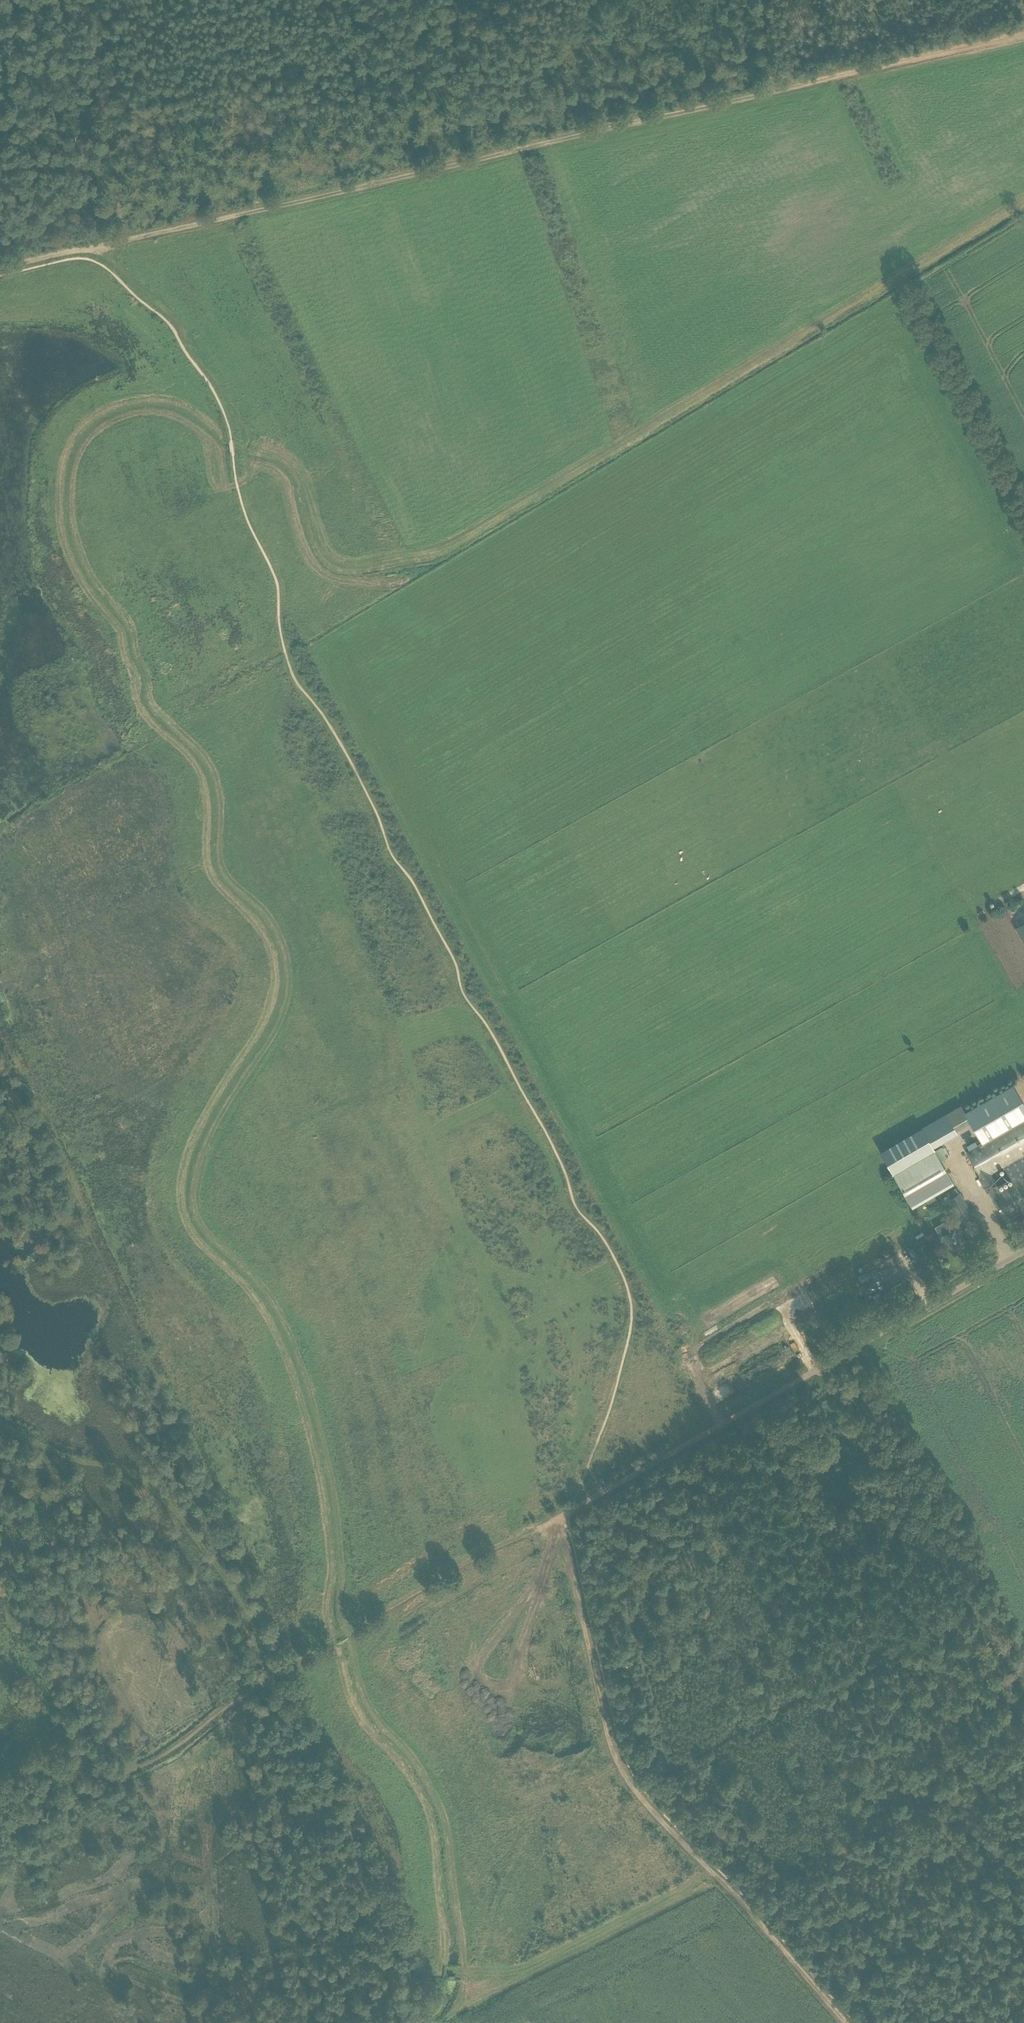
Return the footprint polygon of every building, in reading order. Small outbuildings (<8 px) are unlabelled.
[(1015,927),(1023,943),(1023,922),(1015,927)] [(1013,1084),(964,1112),(981,1142),(1023,1117),(1023,1104),(1013,1084)] [(965,1151),(965,1152),(988,1190),(1004,1219),(1023,1208),(1023,1180),(1002,1193),(990,1174),(1023,1155),(1023,1117),(981,1142),(965,1151)] [(893,1173),(911,1207),(953,1183),(921,1127),(894,1142),(907,1165),(893,1173)] [(971,1214),(959,1193),(949,1199),(961,1220),(971,1214)] [(945,1223),(936,1229),(941,1237),(943,1235),(951,1250),(961,1244),(964,1243),(965,1242),(964,1240),(960,1233),(963,1232),(958,1223),(957,1222),(949,1226),(947,1227),(945,1223)] [(897,1255),(902,1266),(915,1260),(910,1249),(897,1255)] [(848,1277),(848,1293),(885,1293),(885,1280),(882,1280),(882,1263),(843,1264),(843,1277),(848,1277)]
